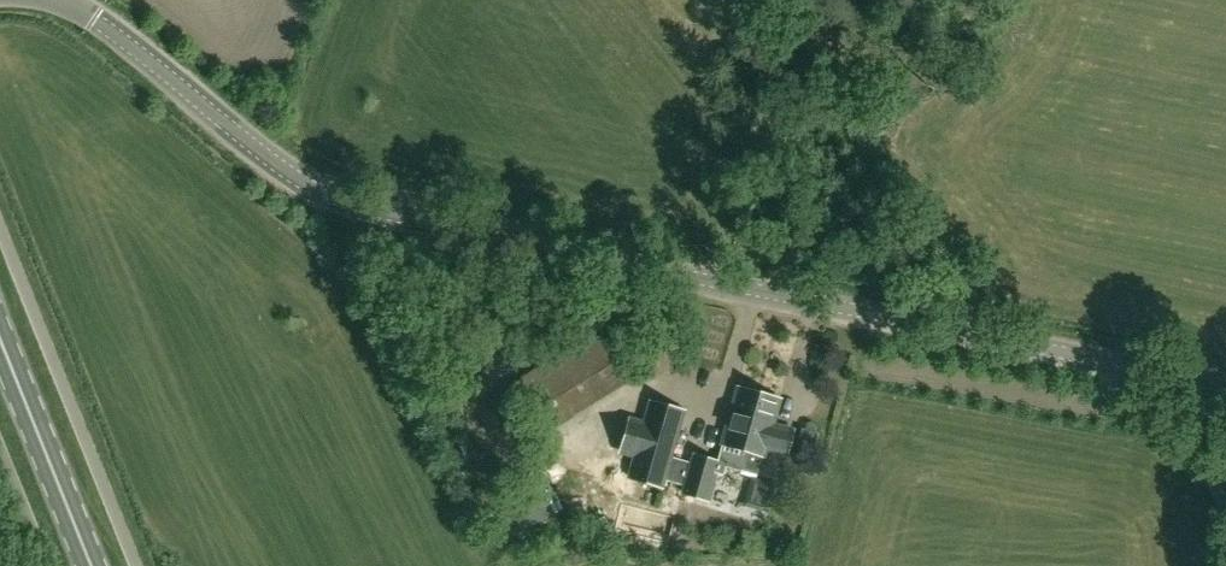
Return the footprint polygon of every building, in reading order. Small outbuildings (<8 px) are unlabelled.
[(931,250),(935,235),(915,231),(912,246),(931,250)] [(510,391),(488,404),(503,429),(525,416),(538,436),(624,384),(593,335),(508,387),(510,391)] [(723,444),(762,456),(764,449),(785,454),(792,431),(771,425),(778,400),(738,388),(723,444)] [(632,458),(627,477),(661,487),(663,479),(686,485),(684,493),(707,500),(717,463),(694,456),(692,463),(669,457),(682,411),(648,401),(643,421),(630,417),(620,455),(632,458)]
